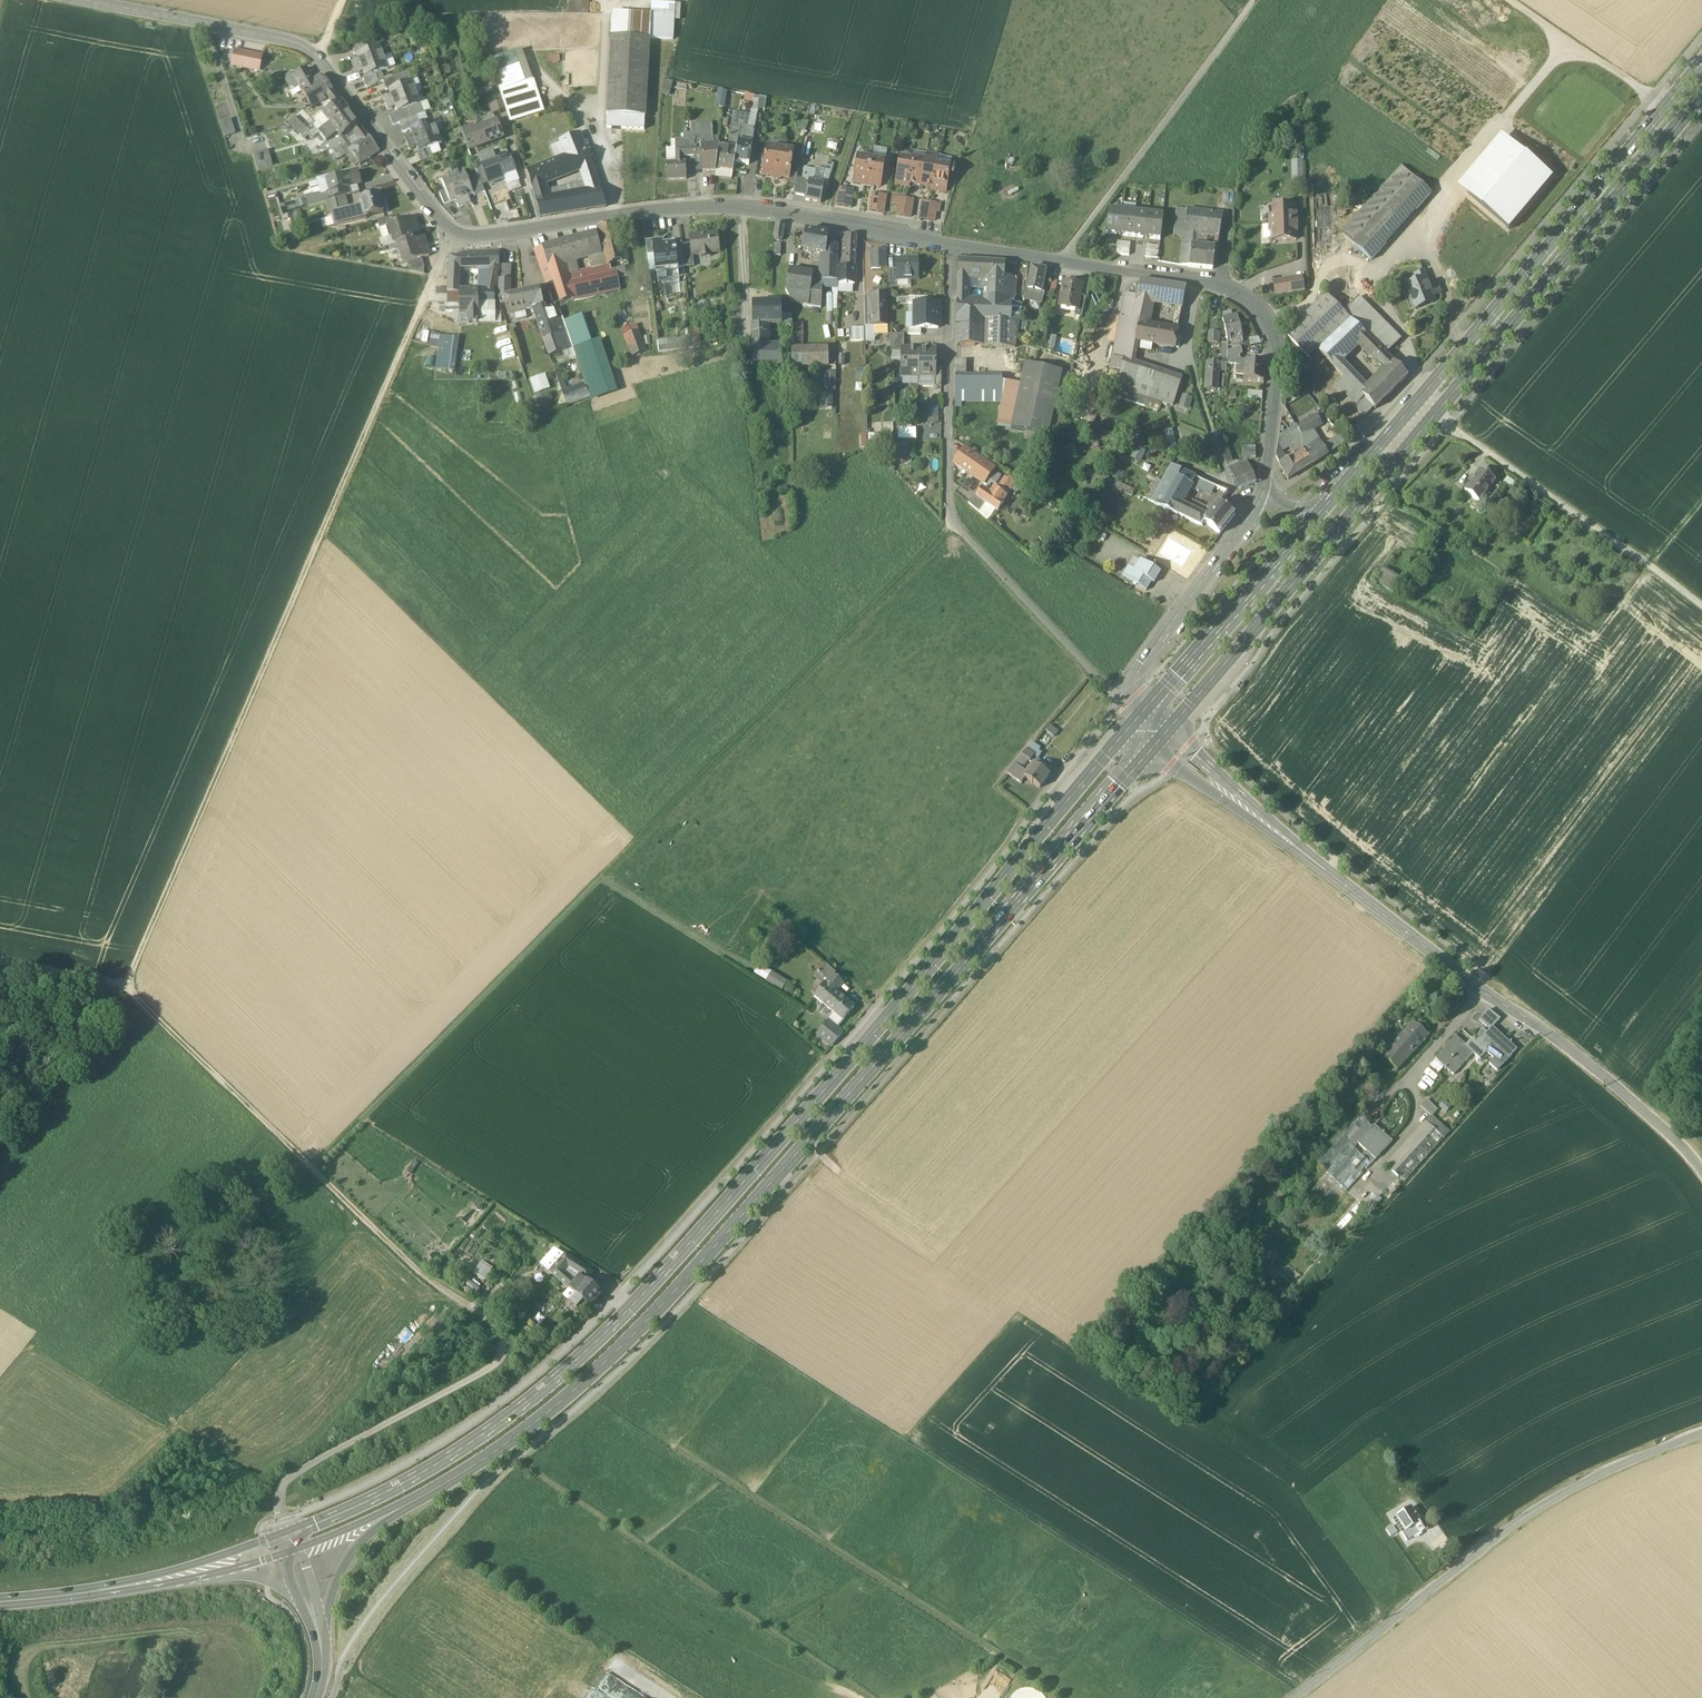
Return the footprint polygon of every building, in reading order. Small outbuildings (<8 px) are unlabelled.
[(630,14),(612,13),(611,37),(628,38),(630,14)] [(628,38),(611,37),(607,115),(608,115),(645,117),(646,117),(650,39),(628,38)] [(364,41),(351,46),(355,55),(357,54),(367,50),(364,41)] [(367,50),(357,54),(359,60),(358,63),(355,61),(352,63),(354,69),(384,57),(380,46),(367,50)] [(249,53),(236,50),(233,65),(246,68),(249,53)] [(522,51),(495,60),(504,88),(499,89),(510,122),(543,111),(533,80),(532,81),(522,51)] [(262,56),(249,53),(246,68),(259,71),(262,56)] [(354,69),(356,75),(360,74),(361,70),(363,72),(365,77),(365,78),(376,74),(389,69),(384,57),(354,69)] [(307,68),(295,76),(301,87),(314,80),(307,68)] [(408,72),(383,81),(387,91),(389,90),(412,81),(408,72)] [(376,74),(365,78),(365,77),(363,78),(367,88),(379,83),(376,74)] [(301,87),(301,88),(310,104),(319,99),(333,91),(322,75),(301,87)] [(672,93),(674,81),(665,80),(663,91),(672,93)] [(412,81),(389,90),(391,95),(390,98),(388,96),(384,98),(386,104),(416,93),(412,81)] [(725,107),(729,90),(719,88),(716,105),(725,107)] [(341,101),(333,91),(319,99),(322,104),(330,100),(334,107),(335,107),(341,101)] [(416,93),(386,104),(388,110),(392,109),(393,106),(395,107),(397,113),(398,113),(408,109),(421,104),(416,93)] [(754,96),(752,110),(765,109),(767,98),(754,96)] [(500,112),(495,98),(488,101),(493,114),(500,112)] [(341,101),(335,107),(334,107),(323,116),(330,125),(331,125),(349,111),(341,101)] [(421,104),(408,109),(411,118),(417,116),(424,113),(421,104)] [(408,109),(398,113),(397,113),(390,115),(394,125),(399,123),(411,118),(408,109)] [(349,111),(331,125),(338,135),(341,139),(359,125),(349,111)] [(739,141),(752,143),(755,128),(748,127),(750,115),(734,113),(732,128),(741,129),(739,141)] [(645,117),(608,115),(607,129),(644,130),(645,117)] [(323,116),(316,121),(324,130),(330,125),(323,116)] [(417,116),(411,118),(399,123),(403,132),(411,129),(421,125),(417,116)] [(306,129),(295,117),(289,122),(298,132),(306,129)] [(225,137),(236,134),(232,118),(222,121),(225,137)] [(421,125),(411,129),(413,134),(411,137),(409,136),(405,137),(407,144),(438,132),(434,121),(421,125)] [(498,122),(475,131),(480,145),(503,137),(498,122)] [(712,128),(703,128),(702,124),(692,124),(692,134),(692,136),(693,136),(700,135),(703,155),(702,155),(703,172),(716,171),(716,169),(719,153),(720,146),(718,146),(713,146),(712,138),(712,128)] [(323,131),(318,125),(310,133),(311,134),(314,137),(322,131),(323,131)] [(323,131),(322,131),(330,141),(338,135),(331,125),(330,125),(324,130),(323,131)] [(474,128),(462,132),(468,149),(480,145),(475,131),(474,128)] [(741,129),(732,128),(729,144),(737,146),(738,141),(739,141),(741,129)] [(306,129),(298,132),(306,139),(311,134),(310,133),(306,129)] [(363,131),(356,136),(361,143),(369,137),(363,131)] [(438,132),(407,144),(410,149),(413,148),(414,145),(418,147),(419,151),(430,148),(442,143),(438,132)] [(580,135),(561,142),(566,156),(572,171),(581,167),(590,163),(580,135)] [(700,135),(693,136),(693,141),(695,155),(702,155),(703,155),(700,135)] [(1467,195),(1510,143),(1501,136),(1458,188),(1467,195)] [(354,147),(349,151),(358,163),(360,165),(379,151),(369,137),(361,143),(354,147)] [(256,144),(258,151),(269,148),(267,140),(256,144)] [(693,141),(684,140),(676,140),(676,163),(684,162),(684,156),(695,155),(693,141)] [(349,141),(341,147),(355,166),(358,163),(349,151),(354,147),(349,141)] [(739,141),(738,141),(737,146),(736,152),(735,162),(749,164),(752,143),(739,141)] [(1467,195),(1508,230),(1552,178),(1510,143),(1467,195)] [(729,147),(720,146),(719,153),(716,169),(733,171),(735,162),(736,152),(728,150),(729,147)] [(780,149),(767,147),(763,174),(776,176),(780,149)] [(419,151),(417,152),(421,162),(433,157),(430,148),(419,151)] [(268,149),(253,154),(258,172),(273,167),(268,149)] [(794,151),(780,149),(776,176),(789,178),(790,178),(791,173),(794,151)] [(509,154),(481,165),(483,170),(488,183),(488,184),(505,178),(503,175),(515,170),(509,154)] [(872,156),(857,154),(853,180),(867,183),(872,156)] [(566,156),(528,171),(533,187),(543,182),(572,171),(566,156)] [(886,158),(872,156),(867,183),(882,185),(886,158)] [(926,158),(914,156),(913,159),(910,183),(921,184),(926,158)] [(913,159),(900,157),(896,182),(909,185),(910,183),(913,159)] [(938,160),(926,158),(921,184),(933,186),(937,163),(938,160)] [(1293,179),(1304,179),(1304,160),(1293,160),(1293,179)] [(676,163),(666,163),(667,180),(687,179),(686,162),(676,163)] [(828,162),(822,179),(828,180),(834,164),(828,162)] [(590,163),(581,167),(585,177),(594,173),(590,163)] [(951,165),(937,163),(933,186),(933,189),(947,191),(951,165)] [(1431,194),(1401,167),(1378,192),(1392,204),(1408,218),(1431,194)] [(816,170),(805,168),(803,180),(809,181),(809,180),(814,181),(816,170)] [(464,170),(453,175),(465,205),(471,203),(470,200),(467,198),(468,195),(473,193),(469,183),(464,170)] [(483,170),(477,172),(480,179),(482,185),(483,185),(488,183),(483,170)] [(358,173),(351,175),(354,187),(361,185),(358,173)] [(594,173),(585,177),(587,184),(590,192),(600,190),(594,173)] [(797,174),(791,173),(790,178),(789,178),(788,186),(795,188),(797,179),(797,174)] [(351,175),(327,181),(327,182),(319,184),(322,195),(323,195),(325,200),(328,199),(327,194),(330,193),(330,194),(343,190),(354,187),(351,175)] [(465,205),(453,175),(441,179),(446,190),(450,202),(455,200),(458,202),(457,204),(459,208),(465,205)] [(480,179),(469,183),(473,193),(474,196),(485,191),(483,185),(482,185),(480,179)] [(803,180),(797,179),(795,188),(794,193),(806,196),(809,181),(803,180)] [(518,180),(506,185),(508,193),(521,188),(518,180)] [(814,181),(809,180),(809,181),(806,196),(805,199),(821,203),(825,183),(814,181)] [(543,182),(533,187),(541,217),(552,215),(548,200),(546,192),(543,182)] [(548,200),(590,192),(587,184),(546,192),(548,200)] [(835,205),(851,207),(854,190),(841,188),(835,205)] [(343,190),(330,194),(330,193),(327,194),(328,199),(325,200),(325,202),(329,201),(336,199),(345,196),(343,190)] [(446,190),(439,192),(444,205),(450,202),(446,190)] [(590,192),(548,200),(552,215),(606,207),(606,206),(600,190),(590,192)] [(1378,192),(1341,234),(1354,246),(1370,228),(1392,204),(1378,192)] [(884,213),(887,196),(874,193),(871,211),(884,213)] [(379,194),(361,199),(363,210),(365,218),(365,217),(384,213),(379,194)] [(316,197),(313,195),(308,196),(308,198),(306,199),(308,207),(325,202),(325,200),(323,195),(322,195),(319,196),(319,197),(316,198),(316,197)] [(897,215),(904,216),(907,199),(900,198),(899,206),(897,215)] [(339,214),(336,199),(329,201),(335,225),(342,224),(339,214)] [(907,199),(904,216),(911,217),(914,200),(907,199)] [(941,204),(931,202),(930,207),(928,220),(934,221),(936,212),(939,213),(941,204)] [(1392,204),(1370,228),(1386,243),(1408,218),(1392,204)] [(930,207),(923,205),(921,219),(928,220),(930,207)] [(1296,206),(1271,207),(1272,214),(1269,217),(1270,224),(1296,223),(1296,206)] [(360,209),(339,214),(342,224),(365,218),(365,217),(365,218),(363,210),(360,211),(360,209)] [(1123,211),(1109,209),(1106,234),(1120,235),(1123,211)] [(1187,210),(1177,209),(1175,223),(1185,225),(1187,210)] [(1196,211),(1187,210),(1185,225),(1182,258),(1190,259),(1191,246),(1192,246),(1194,233),(1196,211)] [(1136,212),(1123,211),(1120,235),(1133,237),(1136,212)] [(1223,214),(1196,211),(1194,233),(1219,236),(1223,214)] [(1149,214),(1136,212),(1133,237),(1147,238),(1149,214)] [(1163,215),(1149,214),(1147,238),(1160,240),(1163,215)] [(393,216),(378,221),(380,228),(389,225),(389,224),(395,223),(393,216)] [(395,223),(389,224),(389,225),(395,244),(397,244),(420,237),(414,217),(395,223)] [(629,267),(617,223),(600,226),(606,250),(611,271),(629,267)] [(1296,223),(1270,224),(1270,231),(1272,233),(1272,241),(1297,240),(1296,223)] [(784,225),(777,224),(775,237),(776,241),(779,241),(782,238),(784,225)] [(1370,228),(1354,246),(1370,260),(1386,243),(1370,228)] [(829,234),(806,230),(802,250),(823,254),(826,255),(827,244),(829,234)] [(708,235),(708,234),(705,231),(700,232),(698,235),(698,236),(690,237),(691,244),(692,256),(693,256),(700,255),(700,258),(711,257),(711,255),(713,252),(719,251),(717,234),(708,235)] [(857,235),(841,234),(840,257),(856,257),(857,235)] [(585,235),(556,243),(560,259),(564,262),(590,255),(586,239),(585,235)] [(420,237),(397,244),(403,264),(406,263),(422,258),(429,256),(423,236),(420,237)] [(598,242),(597,236),(586,239),(590,255),(606,250),(603,241),(598,242)] [(675,242),(664,243),(663,239),(653,240),(654,256),(656,269),(665,268),(666,272),(678,271),(678,268),(677,268),(675,252),(676,252),(675,242)] [(653,240),(646,241),(648,256),(654,256),(653,240)] [(556,243),(541,247),(557,291),(571,288),(570,284),(564,262),(560,259),(556,243)] [(691,244),(682,245),(683,251),(685,267),(694,267),(693,256),(692,256),(691,244)] [(831,245),(827,244),(826,255),(823,254),(823,256),(828,257),(829,257),(831,245)] [(838,246),(831,245),(829,257),(837,256),(838,246)] [(1192,246),(1191,246),(1190,259),(1189,266),(1189,267),(1213,269),(1215,248),(1192,246)] [(499,250),(483,251),(484,266),(499,265),(499,250)] [(886,250),(871,250),(871,269),(886,268),(886,250)] [(483,251),(461,252),(461,257),(462,257),(462,267),(479,266),(484,266),(483,251)] [(676,252),(675,252),(677,268),(678,268),(685,267),(683,251),(676,252)] [(829,257),(828,257),(823,256),(822,283),(824,284),(837,286),(837,284),(837,280),(836,280),(837,267),(837,256),(829,257)] [(459,257),(450,257),(449,267),(459,267),(459,257)] [(856,257),(840,257),(840,267),(840,268),(855,268),(856,257)] [(422,258),(406,263),(409,272),(424,274),(424,268),(422,258)] [(918,260),(896,261),(896,269),(896,278),(911,278),(911,279),(919,279),(918,260)] [(1004,263),(959,261),(958,276),(967,276),(988,277),(993,277),(993,268),(1004,269),(1004,263)] [(484,266),(479,266),(478,290),(479,290),(479,314),(479,321),(495,321),(495,291),(499,265),(484,266)] [(511,266),(502,265),(502,279),(510,279),(511,266)] [(855,268),(840,268),(840,267),(837,267),(836,280),(837,280),(837,284),(846,284),(845,285),(847,285),(847,284),(855,285),(855,268)] [(1004,269),(993,268),(993,277),(988,277),(988,296),(988,297),(1002,298),(1003,278),(1004,269)] [(1047,270),(1032,268),(1028,290),(1042,293),(1042,292),(1047,270)] [(813,272),(789,269),(786,289),(810,293),(811,286),(813,272)] [(896,278),(896,269),(888,270),(888,288),(897,288),(896,278)] [(1424,272),(1415,276),(1417,282),(1406,287),(1415,309),(1433,301),(1432,298),(1427,285),(1425,280),(1427,279),(1424,272)] [(618,274),(570,284),(571,288),(557,291),(560,301),(621,287),(618,274)] [(967,276),(958,276),(958,288),(967,288),(967,276)] [(459,277),(448,278),(447,303),(461,303),(461,292),(459,292),(459,277)] [(1302,277),(1273,282),(1276,296),(1304,291),(1302,277)] [(1016,279),(1003,278),(1002,298),(1012,299),(1015,299),(1016,279)] [(502,279),(500,279),(500,298),(501,305),(505,303),(503,296),(510,294),(510,279),(502,279)] [(1149,281),(1140,280),(1136,295),(1146,297),(1149,281)] [(1186,287),(1149,281),(1146,297),(1145,303),(1154,304),(1182,309),(1186,287)] [(1436,281),(1427,285),(1432,298),(1442,294),(1436,281)] [(1081,286),(1065,283),(1060,307),(1075,310),(1076,310),(1079,297),(1081,286)] [(821,288),(811,286),(810,293),(809,301),(821,302),(821,288)] [(539,288),(523,291),(526,310),(532,308),(543,306),(539,288)] [(967,288),(958,288),(958,301),(966,301),(967,288)] [(810,293),(786,289),(793,301),(808,304),(808,301),(809,301),(810,293)] [(478,290),(461,290),(461,292),(461,303),(461,314),(469,314),(479,314),(479,290),(478,290)] [(1042,293),(1028,290),(1026,296),(1025,296),(1023,306),(1034,308),(1036,302),(1042,303),(1044,293),(1042,292),(1042,293)] [(522,291),(510,294),(503,296),(505,303),(509,313),(526,310),(523,291),(522,291)] [(1126,293),(1112,358),(1123,360),(1127,339),(1132,319),(1136,295),(1126,293)] [(1326,294),(1286,333),(1310,357),(1317,350),(1316,349),(1318,337),(1344,312),(1326,294)] [(886,295),(871,296),(872,326),(887,326),(886,295)] [(1146,297),(1136,295),(1132,319),(1141,321),(1145,303),(1146,297)] [(1401,337),(1360,296),(1344,312),(1366,334),(1385,353),(1401,337)] [(1002,298),(988,297),(988,301),(983,301),(966,301),(958,301),(957,318),(983,319),(1010,320),(1012,303),(1012,299),(1002,298)] [(1086,299),(1079,297),(1076,310),(1075,310),(1074,316),(1082,318),(1086,299)] [(782,301),(753,301),(753,325),(767,325),(782,324),(782,301)] [(1021,304),(1012,303),(1010,320),(1019,321),(1018,320),(1021,304)] [(1154,304),(1145,303),(1141,321),(1141,323),(1150,325),(1154,304)] [(921,329),(938,329),(938,304),(929,304),(915,304),(915,329),(921,329)] [(543,306),(532,308),(544,341),(549,338),(542,315),(544,314),(543,306)] [(544,314),(542,315),(549,338),(544,341),(550,357),(573,349),(564,322),(560,309),(544,314)] [(1344,312),(1318,337),(1316,349),(1317,350),(1333,366),(1334,366),(1339,361),(1358,343),(1366,334),(1344,312)] [(469,314),(461,314),(461,323),(470,323),(470,322),(469,322),(469,314)] [(479,321),(479,314),(469,314),(469,322),(470,322),(479,321)] [(1237,315),(1223,319),(1227,336),(1230,335),(1241,333),(1237,315)] [(564,322),(573,349),(592,342),(583,316),(564,322)] [(983,319),(957,318),(956,345),(982,346),(983,319)] [(1010,320),(983,319),(982,346),(1015,348),(1019,321),(1010,320)] [(1141,321),(1132,319),(1127,339),(1136,341),(1139,323),(1141,323),(1141,321)] [(1210,319),(1209,342),(1221,342),(1221,320),(1210,319)] [(621,330),(632,358),(649,351),(638,323),(621,330)] [(791,323),(782,324),(782,346),(782,347),(782,348),(791,348),(791,323)] [(1141,323),(1139,323),(1136,341),(1138,341),(1153,343),(1156,326),(1150,325),(1141,323)] [(792,324),(791,348),(802,348),(803,324),(792,324)] [(1178,329),(1156,326),(1153,343),(1175,347),(1178,329)] [(864,328),(851,328),(851,341),(864,341),(864,328)] [(767,332),(753,332),(753,347),(767,347),(767,332)] [(1243,340),(1241,333),(1230,335),(1232,343),(1243,340)] [(1385,353),(1366,334),(1358,343),(1378,363),(1387,355),(1385,353)] [(904,335),(890,335),(891,352),(902,353),(902,349),(904,349),(904,335)] [(454,338),(440,336),(436,368),(449,370),(454,338)] [(693,337),(682,338),(683,350),(694,348),(693,337)] [(1136,341),(1127,339),(1123,360),(1134,363),(1138,341),(1136,341)] [(592,342),(573,349),(585,383),(590,399),(617,390),(600,340),(592,342)] [(767,347),(753,347),(753,365),(782,365),(782,348),(782,347),(782,346),(767,347)] [(1245,347),(1228,351),(1227,364),(1237,365),(1237,362),(1241,362),(1242,354),(1245,354),(1245,347)] [(830,348),(791,348),(791,368),(829,369),(830,348)] [(911,348),(911,349),(904,349),(902,349),(902,353),(902,376),(918,376),(919,348),(911,348)] [(926,349),(919,348),(918,376),(934,376),(935,376),(935,367),(935,350),(926,349)] [(1407,376),(1387,355),(1378,363),(1383,367),(1379,372),(1381,374),(1373,383),(1386,396),(1407,376)] [(956,368),(967,369),(968,361),(956,360),(956,368)] [(1183,378),(1135,363),(1134,363),(1123,360),(1118,388),(1173,406),(1183,378)] [(1367,389),(1339,361),(1334,366),(1344,377),(1364,397),(1373,406),(1375,408),(1380,402),(1367,389)] [(1218,363),(1208,362),(1205,389),(1216,390),(1218,363)] [(1241,362),(1237,362),(1237,365),(1236,374),(1244,375),(1244,381),(1263,382),(1265,364),(1241,362)] [(1069,373),(1025,364),(1021,385),(1016,407),(1060,417),(1069,373)] [(826,371),(826,388),(837,388),(837,372),(826,371)] [(562,390),(567,389),(562,372),(556,373),(562,390)] [(536,394),(551,388),(546,373),(530,379),(536,394)] [(991,376),(955,375),(955,401),(991,402),(991,376)] [(1001,376),(991,376),(991,402),(1001,402),(1001,376)] [(1364,397),(1344,377),(1337,384),(1356,405),(1364,397)] [(1007,382),(997,426),(1011,429),(1016,407),(1021,385),(1007,382)] [(567,406),(590,399),(585,383),(567,389),(562,390),(567,406)] [(1386,396),(1373,383),(1367,389),(1380,402),(1386,396)] [(834,402),(834,392),(827,392),(826,402),(834,402)] [(548,404),(547,393),(536,394),(537,404),(548,404)] [(1179,407),(1189,410),(1193,397),(1183,394),(1179,407)] [(1356,405),(1354,407),(1364,417),(1373,406),(1364,397),(1356,405)] [(930,417),(940,417),(940,406),(930,406),(930,417)] [(1060,417),(1016,407),(1011,429),(1050,437),(1060,417)] [(1317,415),(1296,427),(1302,436),(1313,431),(1322,424),(1317,415)] [(867,433),(881,433),(881,423),(872,423),(872,416),(867,416),(867,433)] [(1296,427),(1290,431),(1296,441),(1302,436),(1296,427)] [(1290,431),(1280,437),(1276,457),(1284,451),(1296,441),(1290,431)] [(1313,431),(1302,436),(1302,450),(1319,441),(1313,431)] [(884,434),(861,435),(862,447),(885,446),(884,434)] [(1341,436),(1329,443),(1334,450),(1345,442),(1341,436)] [(1319,441),(1302,450),(1312,466),(1328,454),(1323,447),(1319,441)] [(1334,450),(1329,443),(1323,447),(1328,454),(1334,450)] [(1244,447),(1244,459),(1257,459),(1257,447),(1244,447)] [(1137,448),(1131,458),(1140,462),(1145,452),(1137,448)] [(1228,448),(1222,450),(1227,465),(1233,463),(1228,448)] [(994,478),(990,475),(992,472),(994,470),(964,449),(955,464),(961,469),(962,468),(989,487),(992,482),(995,479),(994,478)] [(1287,460),(1280,464),(1288,480),(1312,466),(1302,450),(1287,460)] [(1276,457),(1280,464),(1287,460),(1284,451),(1276,457)] [(1255,483),(1247,462),(1246,462),(1238,463),(1239,465),(1247,487),(1255,483)] [(1171,468),(1165,465),(1157,479),(1163,482),(1171,468)] [(1239,465),(1229,468),(1238,491),(1247,487),(1239,465)] [(1135,491),(1086,467),(1084,473),(1132,496),(1135,491)] [(1198,479),(1171,467),(1162,484),(1152,502),(1161,507),(1168,493),(1176,498),(1179,493),(1186,497),(1191,487),(1194,488),(1198,479)] [(1480,470),(1464,492),(1479,502),(1493,484),(1495,481),(1480,470)] [(1000,477),(992,472),(990,475),(994,478),(995,477),(998,480),(1000,477)] [(1011,482),(1004,478),(999,486),(1005,490),(1011,482)] [(1204,482),(1198,479),(1194,488),(1200,491),(1204,482)] [(1156,481),(1154,481),(1145,498),(1152,502),(1162,484),(1156,481)] [(1493,484),(1479,502),(1485,507),(1499,488),(1493,484)] [(987,492),(982,488),(976,496),(976,497),(986,504),(997,512),(1003,503),(1003,502),(1006,497),(993,488),(992,491),(989,489),(987,492)] [(1176,498),(1168,493),(1161,507),(1166,509),(1165,512),(1168,514),(1170,511),(1176,514),(1180,504),(1181,505),(1186,497),(1179,493),(1176,498)] [(986,504),(976,497),(976,496),(974,495),(968,503),(979,513),(986,504)] [(1206,508),(1192,502),(1189,508),(1207,516),(1213,509),(1208,505),(1206,508)] [(1235,515),(1218,503),(1213,509),(1207,516),(1203,521),(1205,522),(1220,535),(1235,515)] [(1181,505),(1180,504),(1176,514),(1201,526),(1205,522),(1203,521),(1207,516),(1189,508),(1181,505)] [(1107,536),(1094,528),(1091,534),(1104,542),(1107,536)] [(1160,573),(1140,560),(1134,570),(1128,567),(1122,577),(1146,591),(1151,582),(1154,584),(1160,573)] [(1402,584),(1384,571),(1377,582),(1395,594),(1402,584)] [(1032,743),(1026,750),(1034,756),(1036,758),(1040,753),(1038,752),(1040,749),(1032,743)] [(1034,756),(1026,750),(1021,757),(1029,762),(1034,756)] [(1029,762),(1021,757),(1014,765),(1023,771),(1029,762)] [(1049,776),(1033,764),(1026,774),(1024,777),(1040,789),(1049,776)] [(1023,771),(1014,765),(1007,773),(1021,783),(1024,777),(1026,774),(1023,771)] [(837,973),(826,964),(820,971),(830,980),(835,975),(837,973)] [(787,983),(771,973),(766,980),(782,990),(787,983)] [(843,982),(835,975),(830,980),(826,985),(835,992),(843,982)] [(826,985),(825,984),(814,997),(842,1021),(853,1008),(835,992),(826,985)] [(1500,1019),(1488,1010),(1479,1020),(1489,1030),(1492,1027),(1493,1027),(1500,1019)] [(828,1021),(817,1035),(832,1047),(843,1033),(828,1021)] [(1417,1028),(1413,1024),(1406,1031),(1412,1036),(1404,1044),(1413,1052),(1427,1037),(1422,1032),(1424,1030),(1424,1027),(1422,1025),(1420,1026),(1417,1028)] [(1493,1027),(1492,1027),(1489,1030),(1477,1043),(1477,1044),(1486,1052),(1494,1059),(1489,1064),(1497,1071),(1517,1050),(1493,1027)] [(1406,1031),(1383,1057),(1397,1070),(1413,1052),(1404,1044),(1412,1036),(1406,1031)] [(1466,1045),(1456,1037),(1436,1059),(1454,1075),(1473,1053),(1466,1046),(1466,1045)] [(1486,1052),(1477,1044),(1477,1043),(1472,1038),(1466,1045),(1466,1046),(1473,1053),(1480,1059),(1486,1052)] [(1421,1106),(1430,1115),(1438,1108),(1428,1099),(1421,1106)] [(1445,1100),(1440,1107),(1447,1112),(1452,1105),(1445,1100)] [(1358,1112),(1313,1161),(1324,1171),(1349,1144),(1368,1124),(1369,1122),(1358,1112)] [(1426,1121),(1385,1166),(1404,1183),(1444,1138),(1426,1121)] [(1368,1124),(1349,1144),(1353,1148),(1372,1128),(1368,1124)] [(1372,1128),(1353,1148),(1371,1165),(1392,1142),(1383,1135),(1384,1134),(1383,1133),(1383,1134),(1374,1126),(1372,1128)] [(1349,1144),(1324,1171),(1346,1191),(1371,1165),(1353,1148),(1349,1144)] [(550,1273),(559,1281),(564,1275),(568,1269),(574,1262),(565,1255),(550,1273)] [(484,1280),(491,1269),(481,1262),(473,1273),(484,1280)] [(574,1262),(568,1269),(581,1278),(586,1281),(587,1282),(589,1279),(592,1274),(574,1262)] [(571,1291),(575,1294),(580,1288),(575,1284),(564,1275),(559,1281),(571,1291)] [(575,1284),(580,1288),(586,1281),(581,1278),(575,1284)] [(589,1279),(587,1282),(594,1287),(596,1285),(589,1279)] [(587,1282),(586,1281),(580,1288),(575,1294),(576,1296),(583,1302),(590,1308),(602,1294),(594,1287),(587,1282)] [(570,1302),(576,1296),(575,1294),(571,1291),(565,1298),(570,1303),(570,1302)] [(583,1302),(576,1296),(570,1302),(578,1308),(583,1302)] [(1411,1508),(1396,1517),(1405,1531),(1407,1530),(1415,1526),(1420,1523),(1411,1508)] [(1422,1521),(1420,1523),(1415,1526),(1420,1532),(1421,1533),(1427,1529),(1422,1521)] [(1392,1536),(1398,1532),(1394,1526),(1388,1529),(1392,1536)] [(1420,1532),(1415,1526),(1407,1530),(1412,1537),(1413,1537),(1414,1538),(1417,1536),(1415,1535),(1420,1532)] [(1412,1537),(1407,1530),(1405,1531),(1402,1533),(1407,1541),(1412,1537)] [(623,1658),(619,1664),(614,1661),(590,1697),(686,1697),(623,1658)]
